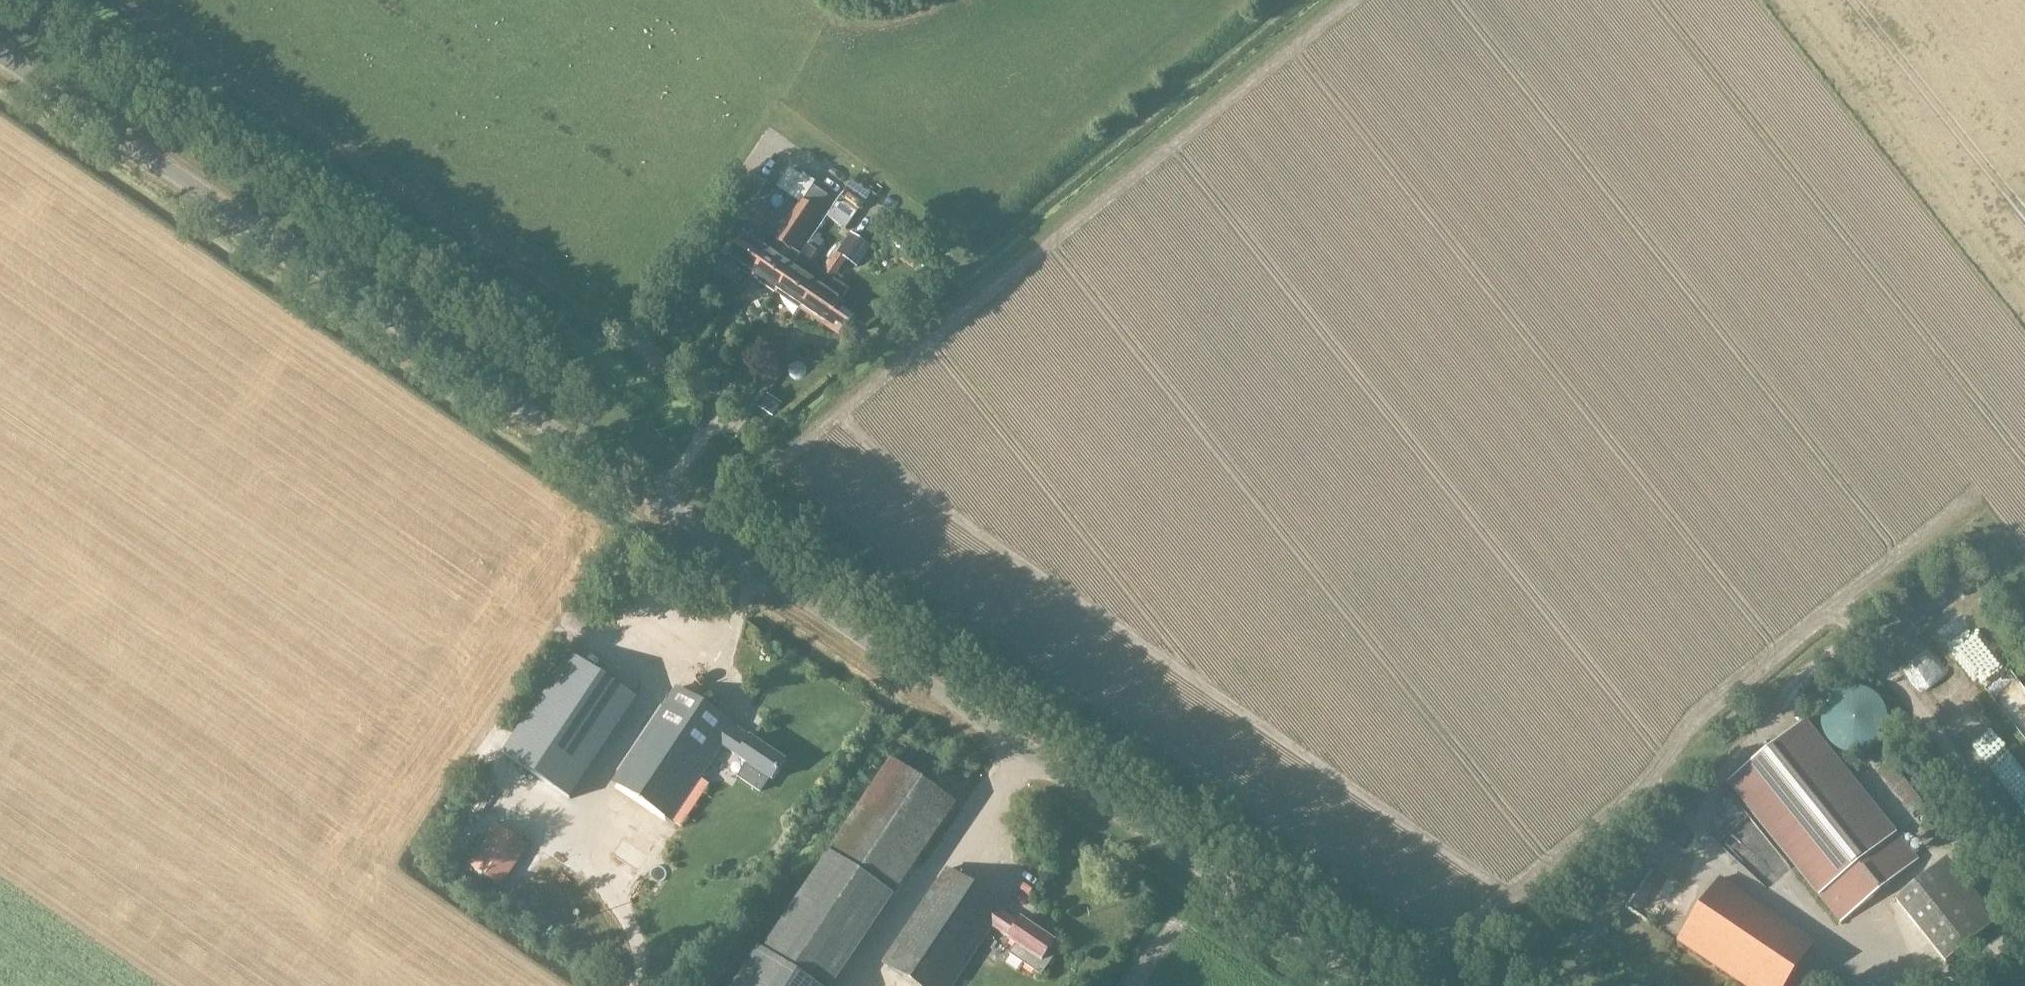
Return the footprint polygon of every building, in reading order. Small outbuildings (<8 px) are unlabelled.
[(843,199),(861,210),(867,201),(849,190),(843,199)] [(775,292),(800,256),(791,251),(817,213),(801,202),(768,251),(751,276),(775,292)] [(751,276),(768,251),(753,241),(768,219),(759,213),(727,260),(728,261),(728,260),(751,276)] [(849,290),(833,279),(846,260),(857,267),(870,247),(850,234),(823,274),(816,284),(817,284),(799,309),(823,325),(823,326),(842,338),(850,325),(833,313),(849,290)] [(816,284),(823,274),(808,263),(816,252),(807,246),(800,256),(775,292),(799,309),(817,284),(816,284)] [(769,394),(776,405),(790,396),(783,385),(769,394)] [(1923,655),(1939,681),(1963,666),(1948,640),(1923,655)] [(577,805),(638,693),(597,671),(537,784),(577,805)] [(1968,679),(1949,688),(1961,711),(1980,701),(1968,679)] [(672,821),(701,778),(723,745),(739,756),(738,757),(773,780),(786,761),(751,738),(749,742),(733,730),(735,727),(677,688),(614,782),(672,821)] [(1872,748),(1874,746),(1876,744),(1879,742),(1880,740),(1882,737),(1883,734),(1885,732),(1885,729),(1886,726),(1886,723),(1886,720),(1886,717),(1885,714),(1885,711),(1883,708),(1882,705),(1880,702),(1879,700),(1877,698),(1874,696),(1872,694),(1869,692),(1866,691),(1863,690),(1861,689),(1857,689),(1854,688),(1851,689),(1848,689),(1845,689),(1842,690),(1840,692),(1837,693),(1834,695),(1832,697),(1830,699),(1828,701),(1826,704),(1824,706),(1823,709),(1822,712),(1821,715),(1821,718),(1821,721),(1821,724),(1821,727),(1822,730),(1823,733),(1824,736),(1826,738),(1828,741),(1830,743),(1832,745),(1834,747),(1837,749),(1839,751),(1842,752),(1845,753),(1848,753),(1851,754),(1854,754),(1857,754),(1860,753),(1863,752),(1866,751),(1869,750),(1872,748)] [(1903,839),(1851,777),(1805,721),(1729,782),(1841,922),(1919,859),(1903,839)] [(902,747),(908,738),(902,734),(896,744),(902,747)] [(2006,747),(2023,769),(2024,768),(2024,746),(2019,738),(2006,747)] [(890,764),(829,854),(894,897),(954,806),(890,764)] [(502,888),(530,846),(495,823),(467,864),(502,888)] [(763,955),(810,985),(834,985),(894,897),(829,854),(763,955)] [(1947,962),(1985,931),(1997,921),(1946,858),(1896,898),(1947,962)] [(1050,951),(1055,943),(1021,920),(1019,923),(1002,912),(1005,908),(947,870),(884,964),(916,985),(953,985),(992,927),(1009,938),(1008,939),(1016,944),(1009,954),(1022,963),(1041,976),(1055,955),(1050,951)] [(1815,942),(1721,878),(1678,941),(1745,985),(1785,985),(1815,942)] [(763,955),(742,985),(810,985),(763,955)]
